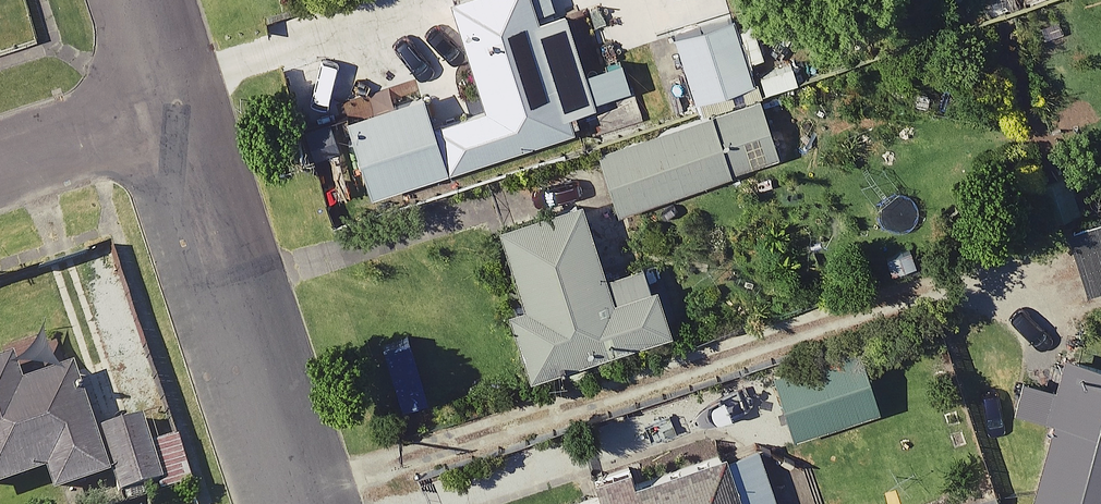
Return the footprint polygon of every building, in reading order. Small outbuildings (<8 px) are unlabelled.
[(586,96),(624,84),(616,57),(572,71),(552,7),(524,16),(519,0),(440,0),(472,100),(440,111),(430,78),(334,109),(360,190),(563,124),(560,113),(588,104),(586,96)] [(651,48),(666,97),(681,93),(683,99),(742,81),(741,77),(722,15),(694,24),(689,7),(656,17),(664,45),(651,48)] [(786,159),(766,101),(604,156),(624,214),(786,159)] [(609,282),(585,205),(507,230),(531,307),(516,312),(536,376),(671,333),(650,268),(609,282)] [(868,407),(849,344),(763,370),(783,433),(868,407)] [(1069,361),(1035,503),(1039,503),(1100,503),(1100,369),(1069,361)] [(91,490),(116,481),(124,503),(126,503),(166,491),(146,428),(100,444),(77,374),(25,391),(17,368),(0,374),(0,493),(53,475),(63,503),(96,503),(91,490)] [(761,480),(746,437),(629,476),(543,503),(769,503),(761,480)]
